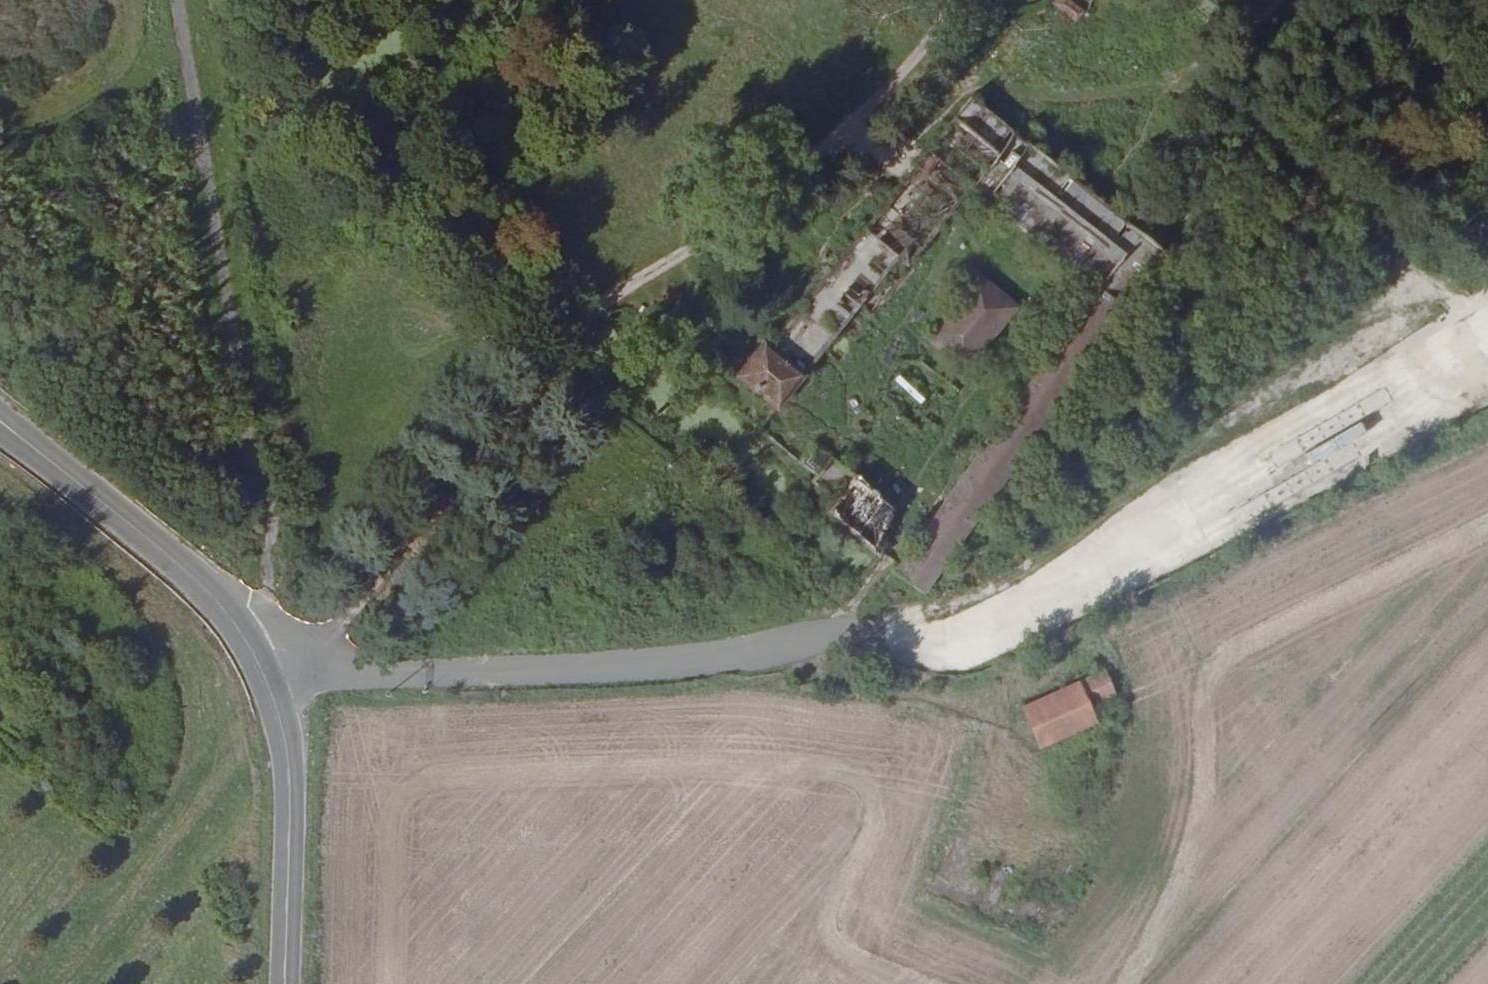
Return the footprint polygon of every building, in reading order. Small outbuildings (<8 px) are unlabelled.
[(1092,22),(1072,6),(1057,10),(1079,28),(1085,22),(1089,26),(1092,22)] [(975,194),(1106,293),(901,581),(929,603),(1131,315),(1171,259),(975,105),(800,324),(793,317),(740,384),(774,411),(781,417),(837,348),(844,352),(874,314),(867,309),(881,293),(889,301),(975,194)] [(1015,314),(974,285),(930,346),(970,376),(1015,314)] [(774,411),(757,431),(765,438),(773,427),(781,417),(774,411)] [(773,427),(765,438),(803,471),(822,484),(817,490),(842,510),(834,520),(873,555),(903,514),(819,453),(812,459),(773,427)] [(1119,694),(1108,673),(1029,711),(1046,748),(1101,722),(1095,705),(1119,694)]
